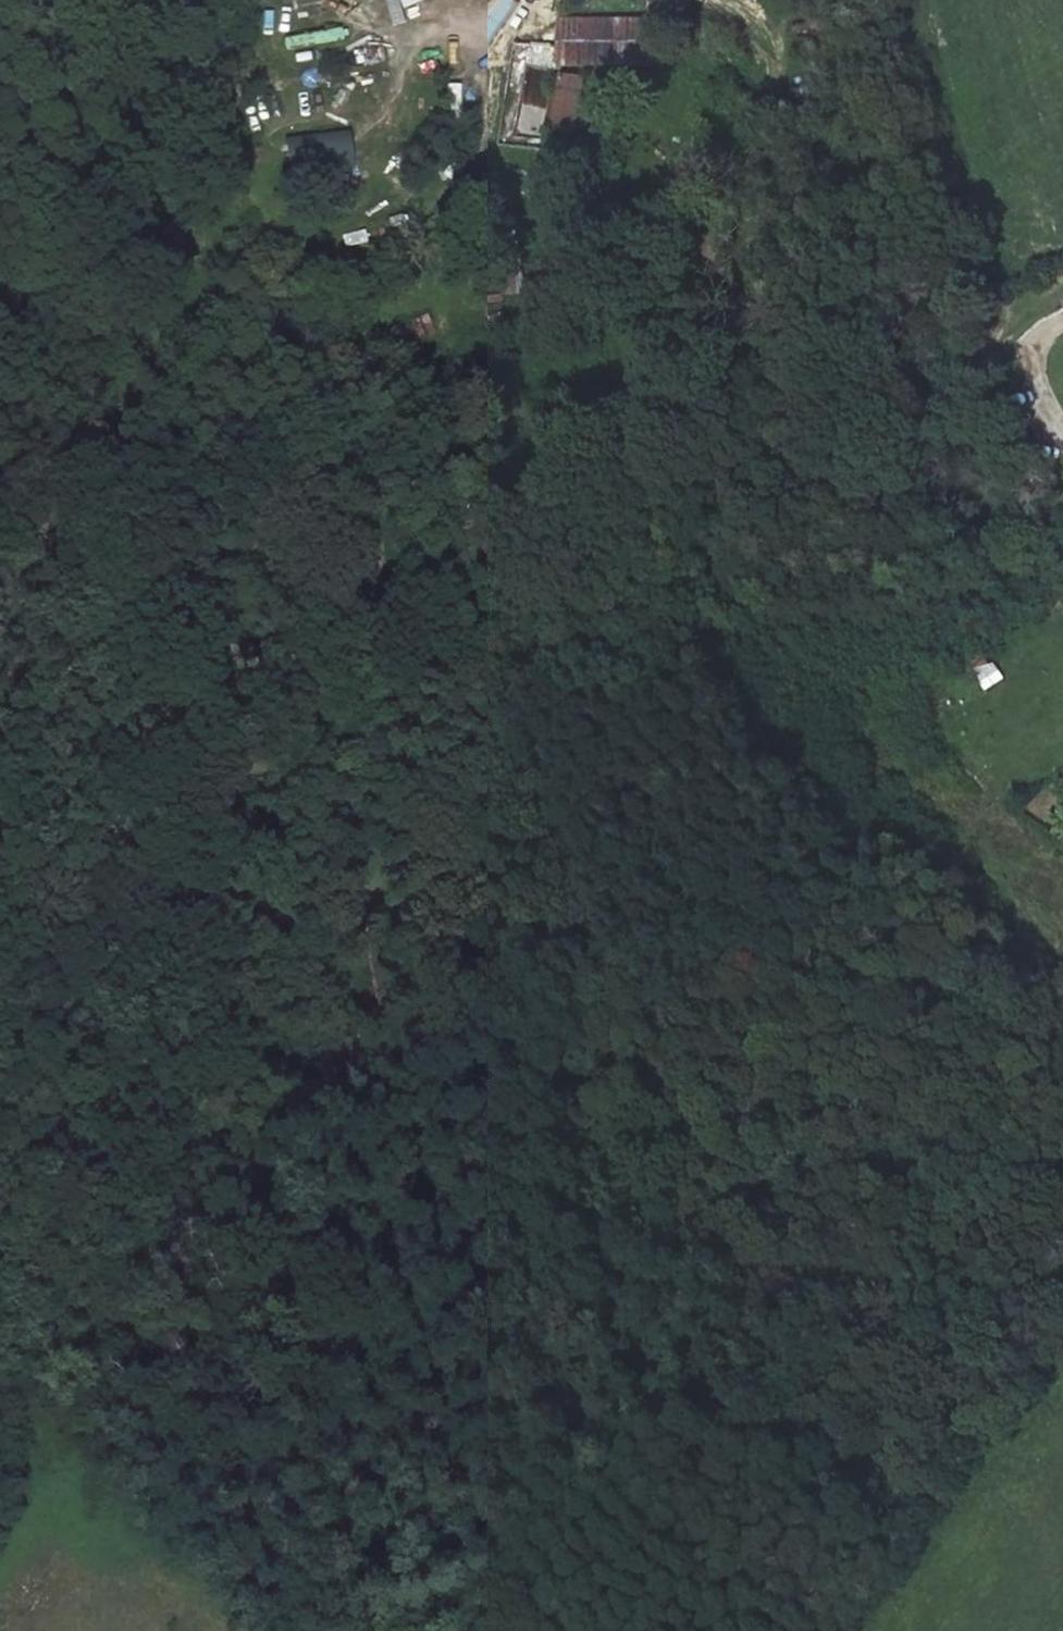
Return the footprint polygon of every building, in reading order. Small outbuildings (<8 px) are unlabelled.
[(559,65),(650,61),(648,13),(557,16),(559,65)] [(284,48),(340,41),(338,28),(282,36),(284,48)] [(558,42),(517,42),(517,64),(558,64),(558,42)] [(560,69),(546,127),(572,133),(585,75),(560,69)] [(348,130),(285,135),(288,176),(351,171),(348,130)] [(973,674),(985,691),(1005,678),(994,661),(973,674)]
